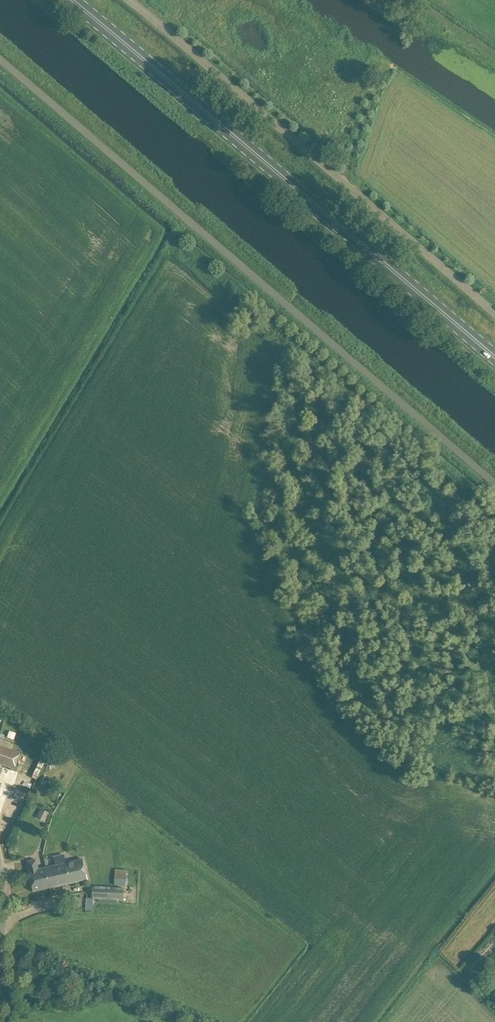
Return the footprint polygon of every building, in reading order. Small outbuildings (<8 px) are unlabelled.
[(21,753),(0,745),(0,764),(15,770),(21,753)] [(57,764),(62,754),(55,751),(50,760),(57,764)] [(17,764),(8,791),(21,795),(31,768),(17,764)] [(1,833),(11,836),(14,827),(4,824),(1,833)] [(46,867),(51,888),(88,879),(83,859),(66,863),(64,854),(53,857),(55,864),(46,867)] [(51,888),(46,867),(39,868),(37,859),(27,861),(30,871),(29,871),(34,891),(51,888)] [(128,884),(128,868),(116,868),(115,883),(128,884)] [(94,886),(93,898),(117,900),(124,900),(125,888),(94,886)]
